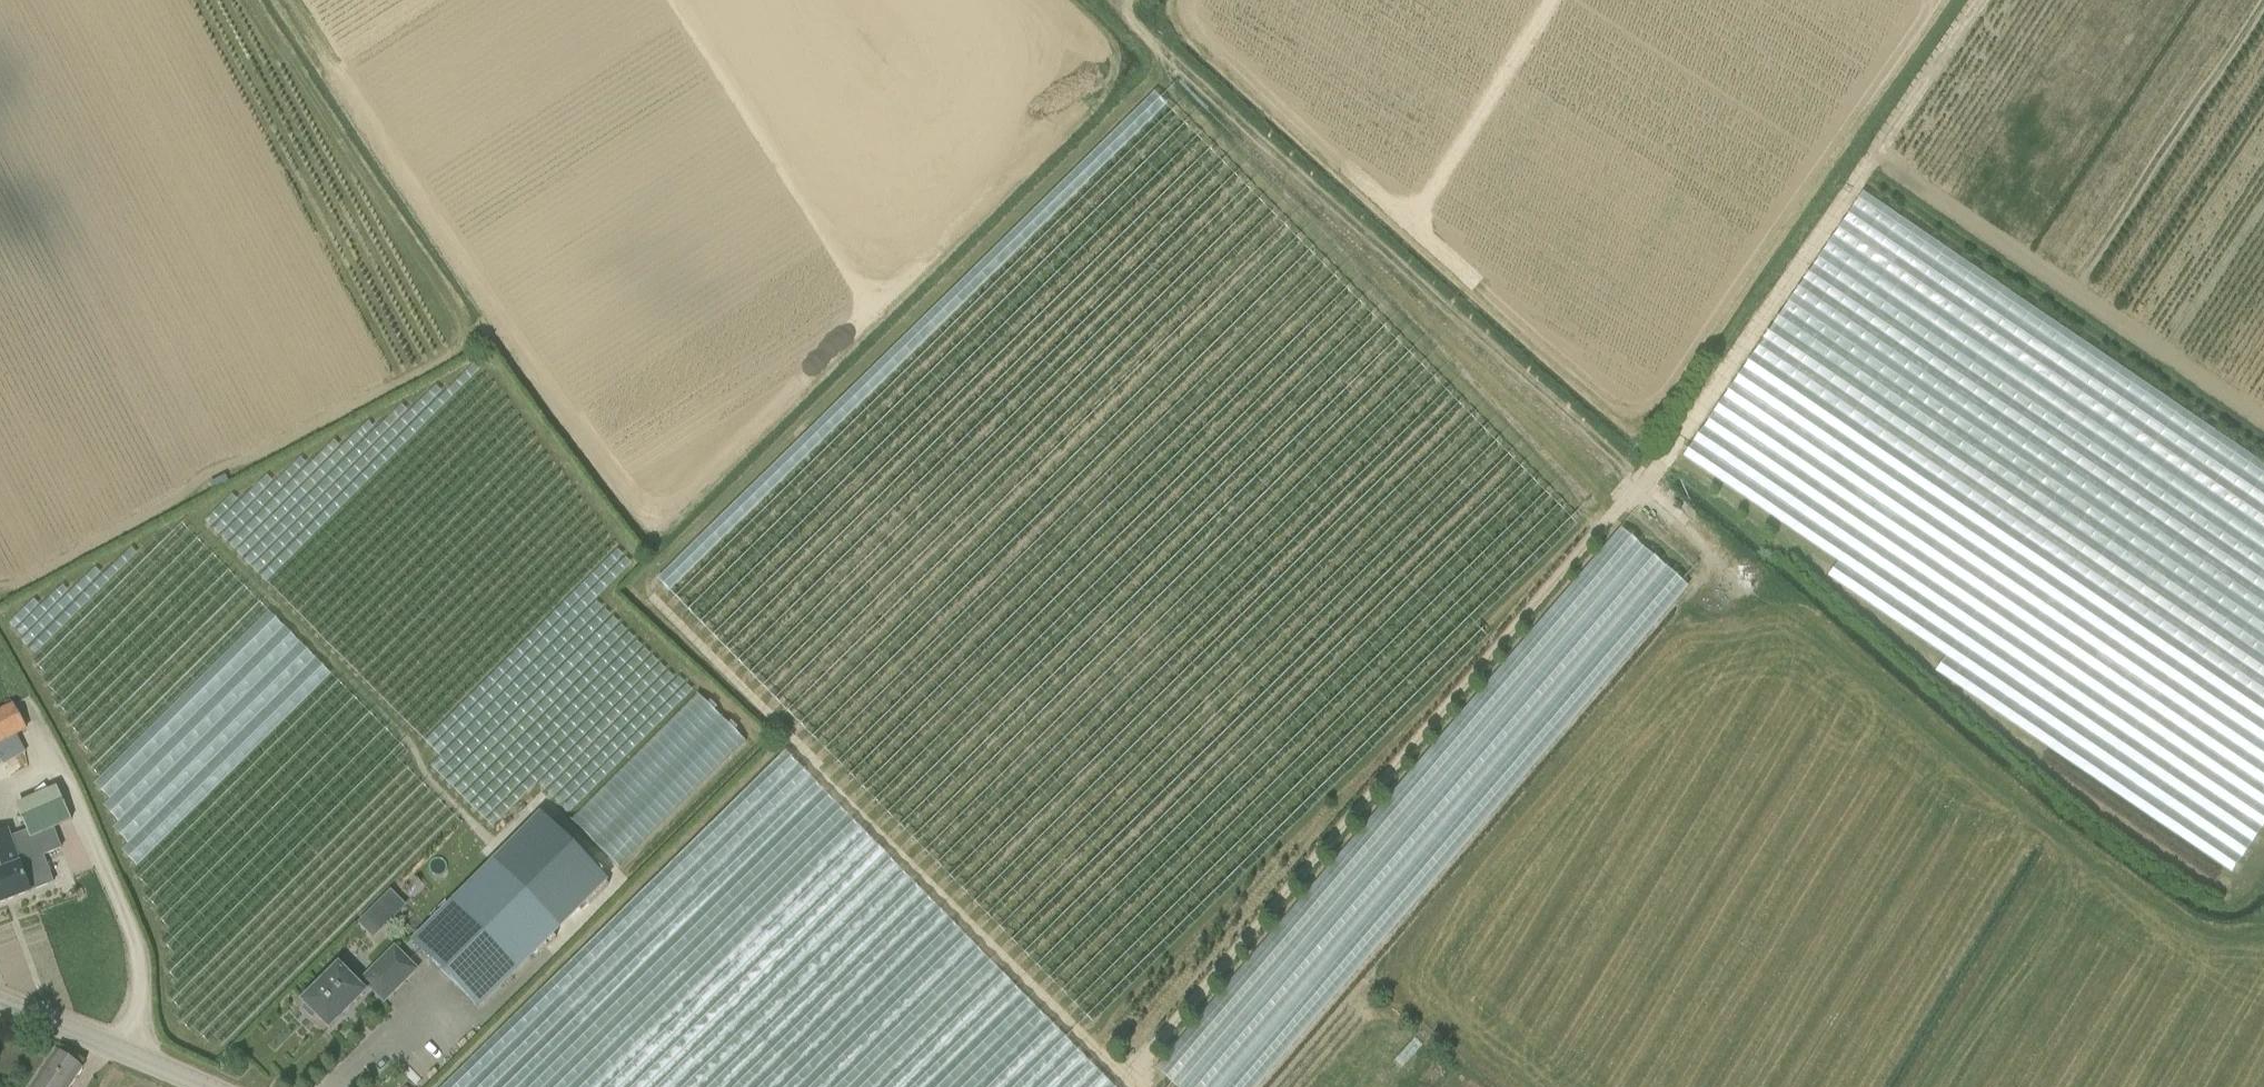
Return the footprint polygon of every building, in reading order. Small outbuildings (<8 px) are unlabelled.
[(229,485),(225,477),(209,485),(214,493),(229,485)] [(137,867),(333,674),(238,578),(75,739),(91,755),(84,762),(99,777),(93,783),(109,799),(103,806),(119,821),(112,828),(128,844),(121,850),(137,867)] [(24,753),(16,737),(26,732),(11,703),(0,709),(0,760),(3,765),(24,753)] [(28,833),(30,838),(52,828),(72,820),(61,794),(19,811),(28,833)] [(542,817),(412,947),(476,1011),(606,882),(542,817)] [(29,892),(28,891),(52,883),(43,859),(61,852),(52,828),(30,838),(28,833),(10,840),(6,831),(0,833),(0,903),(29,892)] [(392,888),(357,920),(373,938),(408,905),(392,888)] [(339,966),(303,1003),(329,1029),(370,989),(384,1003),(417,971),(395,948),(359,985),(339,966)] [(56,1053),(32,1086),(70,1086),(82,1070),(56,1053)]
